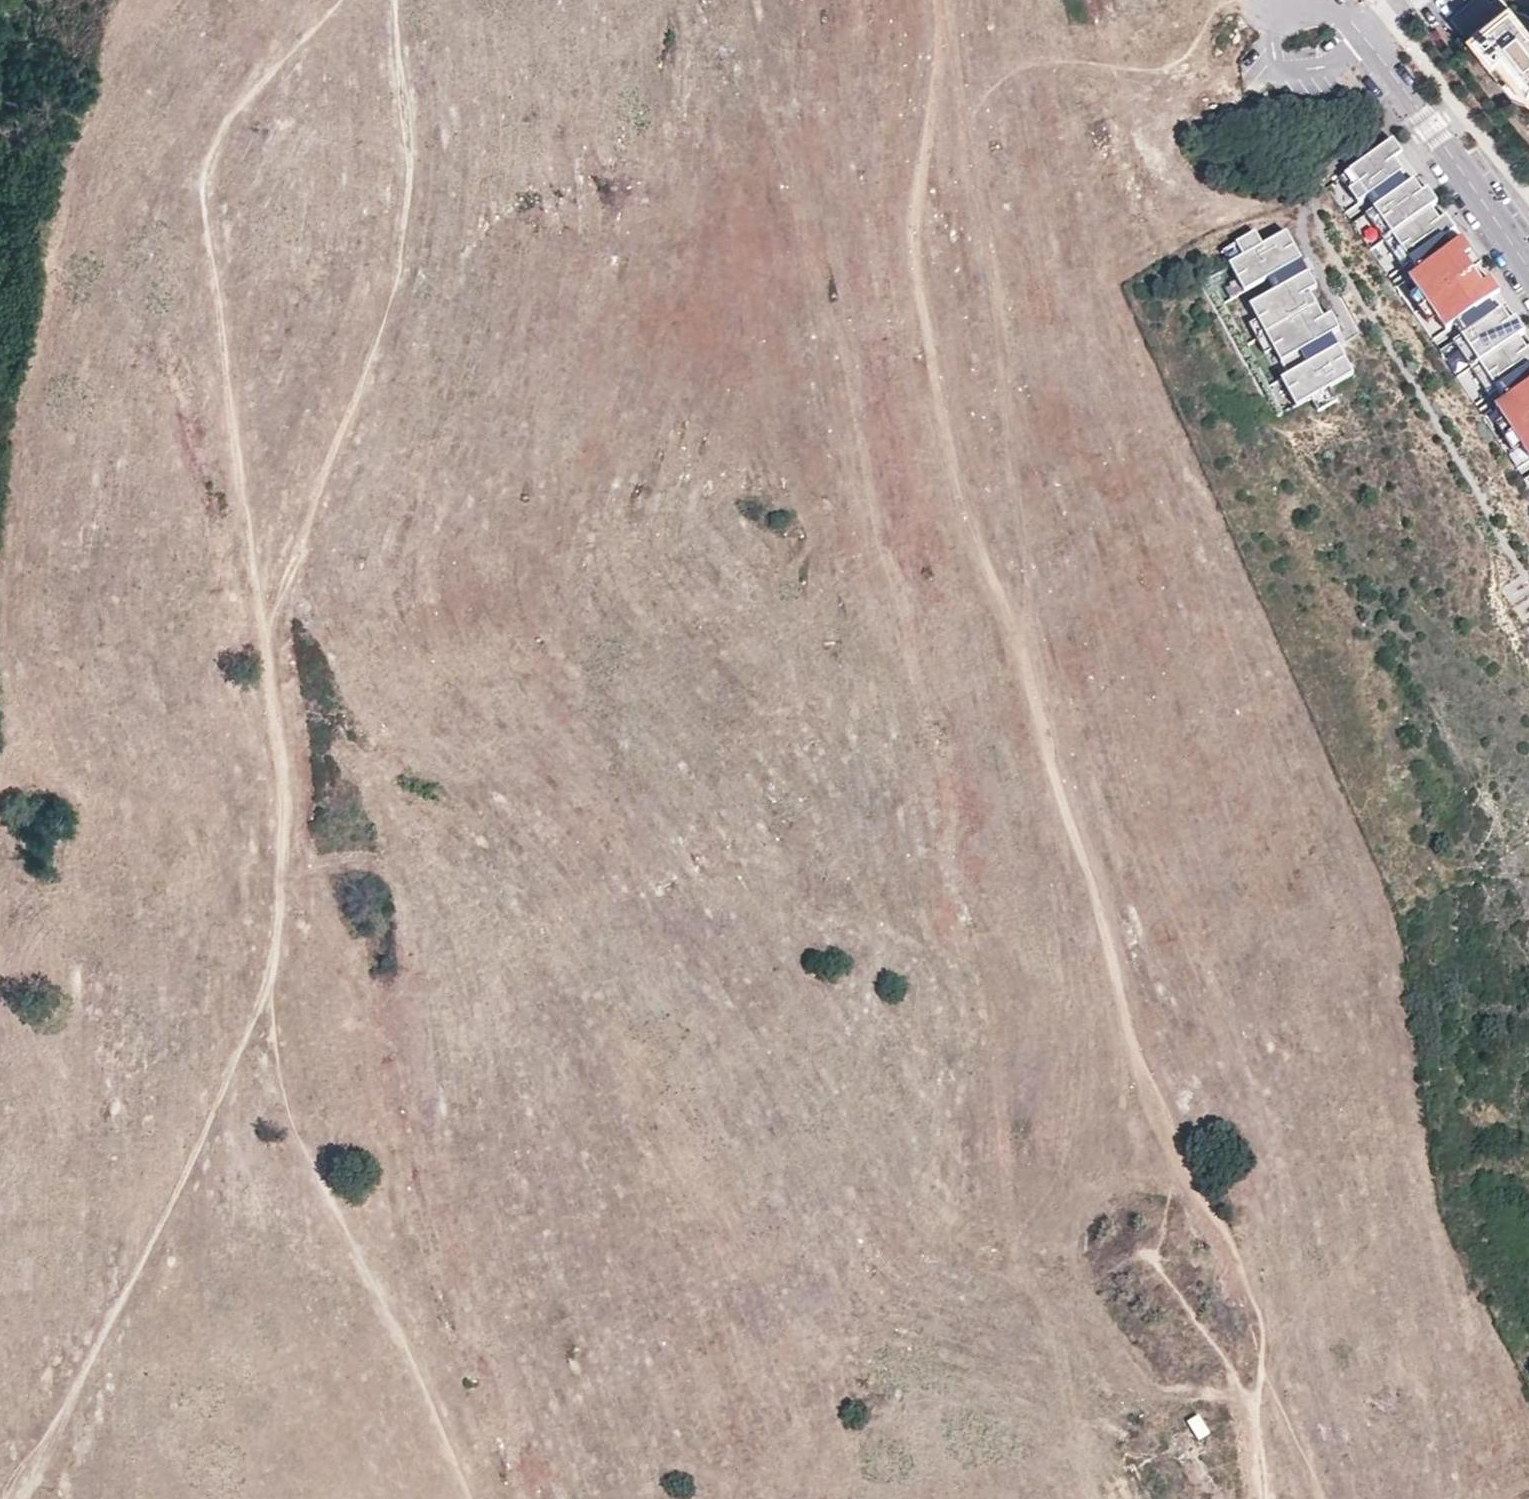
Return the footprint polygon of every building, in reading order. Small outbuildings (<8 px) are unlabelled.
[(1511,9),(1503,0),(1493,0),(1491,2),(1489,0),(1473,0),(1450,19),(1512,95),(1528,102),(1528,17),(1511,9)] [(1388,137),(1380,142),(1390,156),(1397,151),(1388,137)] [(1390,156),(1380,142),(1335,174),(1353,200),(1361,194),(1398,169),(1390,156)] [(1406,180),(1398,169),(1361,194),(1369,205),(1406,180)] [(1414,174),(1406,180),(1369,205),(1361,210),(1398,263),(1406,258),(1450,227),(1441,214),(1435,217),(1426,204),(1432,201),(1414,174)] [(1450,227),(1406,258),(1413,268),(1457,239),(1450,227)] [(1309,279),(1281,230),(1259,243),(1252,230),(1218,249),(1238,285),(1267,269),(1277,287),(1250,302),(1257,316),(1242,324),(1255,348),(1268,341),(1286,373),(1277,378),(1290,400),(1304,393),(1313,409),(1332,399),(1323,384),(1345,372),(1323,332),(1332,326),(1328,319),(1318,325),(1296,286),(1309,279)] [(1467,253),(1457,239),(1413,268),(1405,274),(1414,287),(1405,293),(1424,319),(1432,314),(1442,327),(1453,319),(1490,294),(1480,281),(1478,283),(1460,257),(1467,253)] [(1498,305),(1490,294),(1453,319),(1461,330),(1498,305)] [(1461,330),(1450,337),(1486,391),(1494,385),(1528,362),(1528,345),(1527,342),(1522,346),(1513,334),(1519,330),(1501,303),(1498,305),(1461,330)] [(1494,385),(1501,396),(1528,377),(1528,362),(1494,385)] [(1501,396),(1493,401),(1501,415),(1493,420),(1511,448),(1520,442),(1528,455),(1528,377),(1501,396)] [(1199,1414),(1187,1421),(1199,1440),(1211,1432),(1199,1414)]
